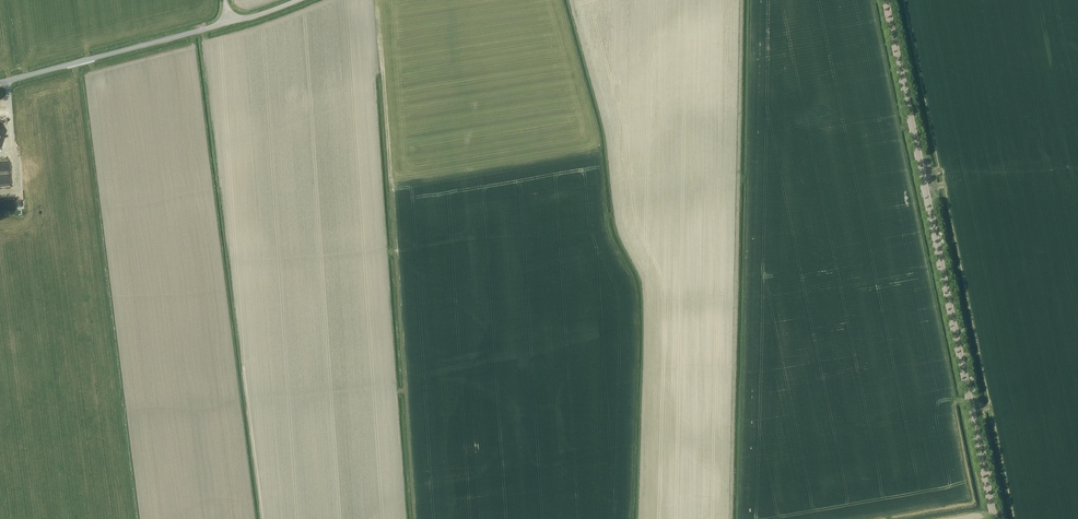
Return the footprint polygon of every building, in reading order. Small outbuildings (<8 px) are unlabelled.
[(0,189),(0,200),(8,199),(8,195),(6,195),(5,189),(0,189)]
